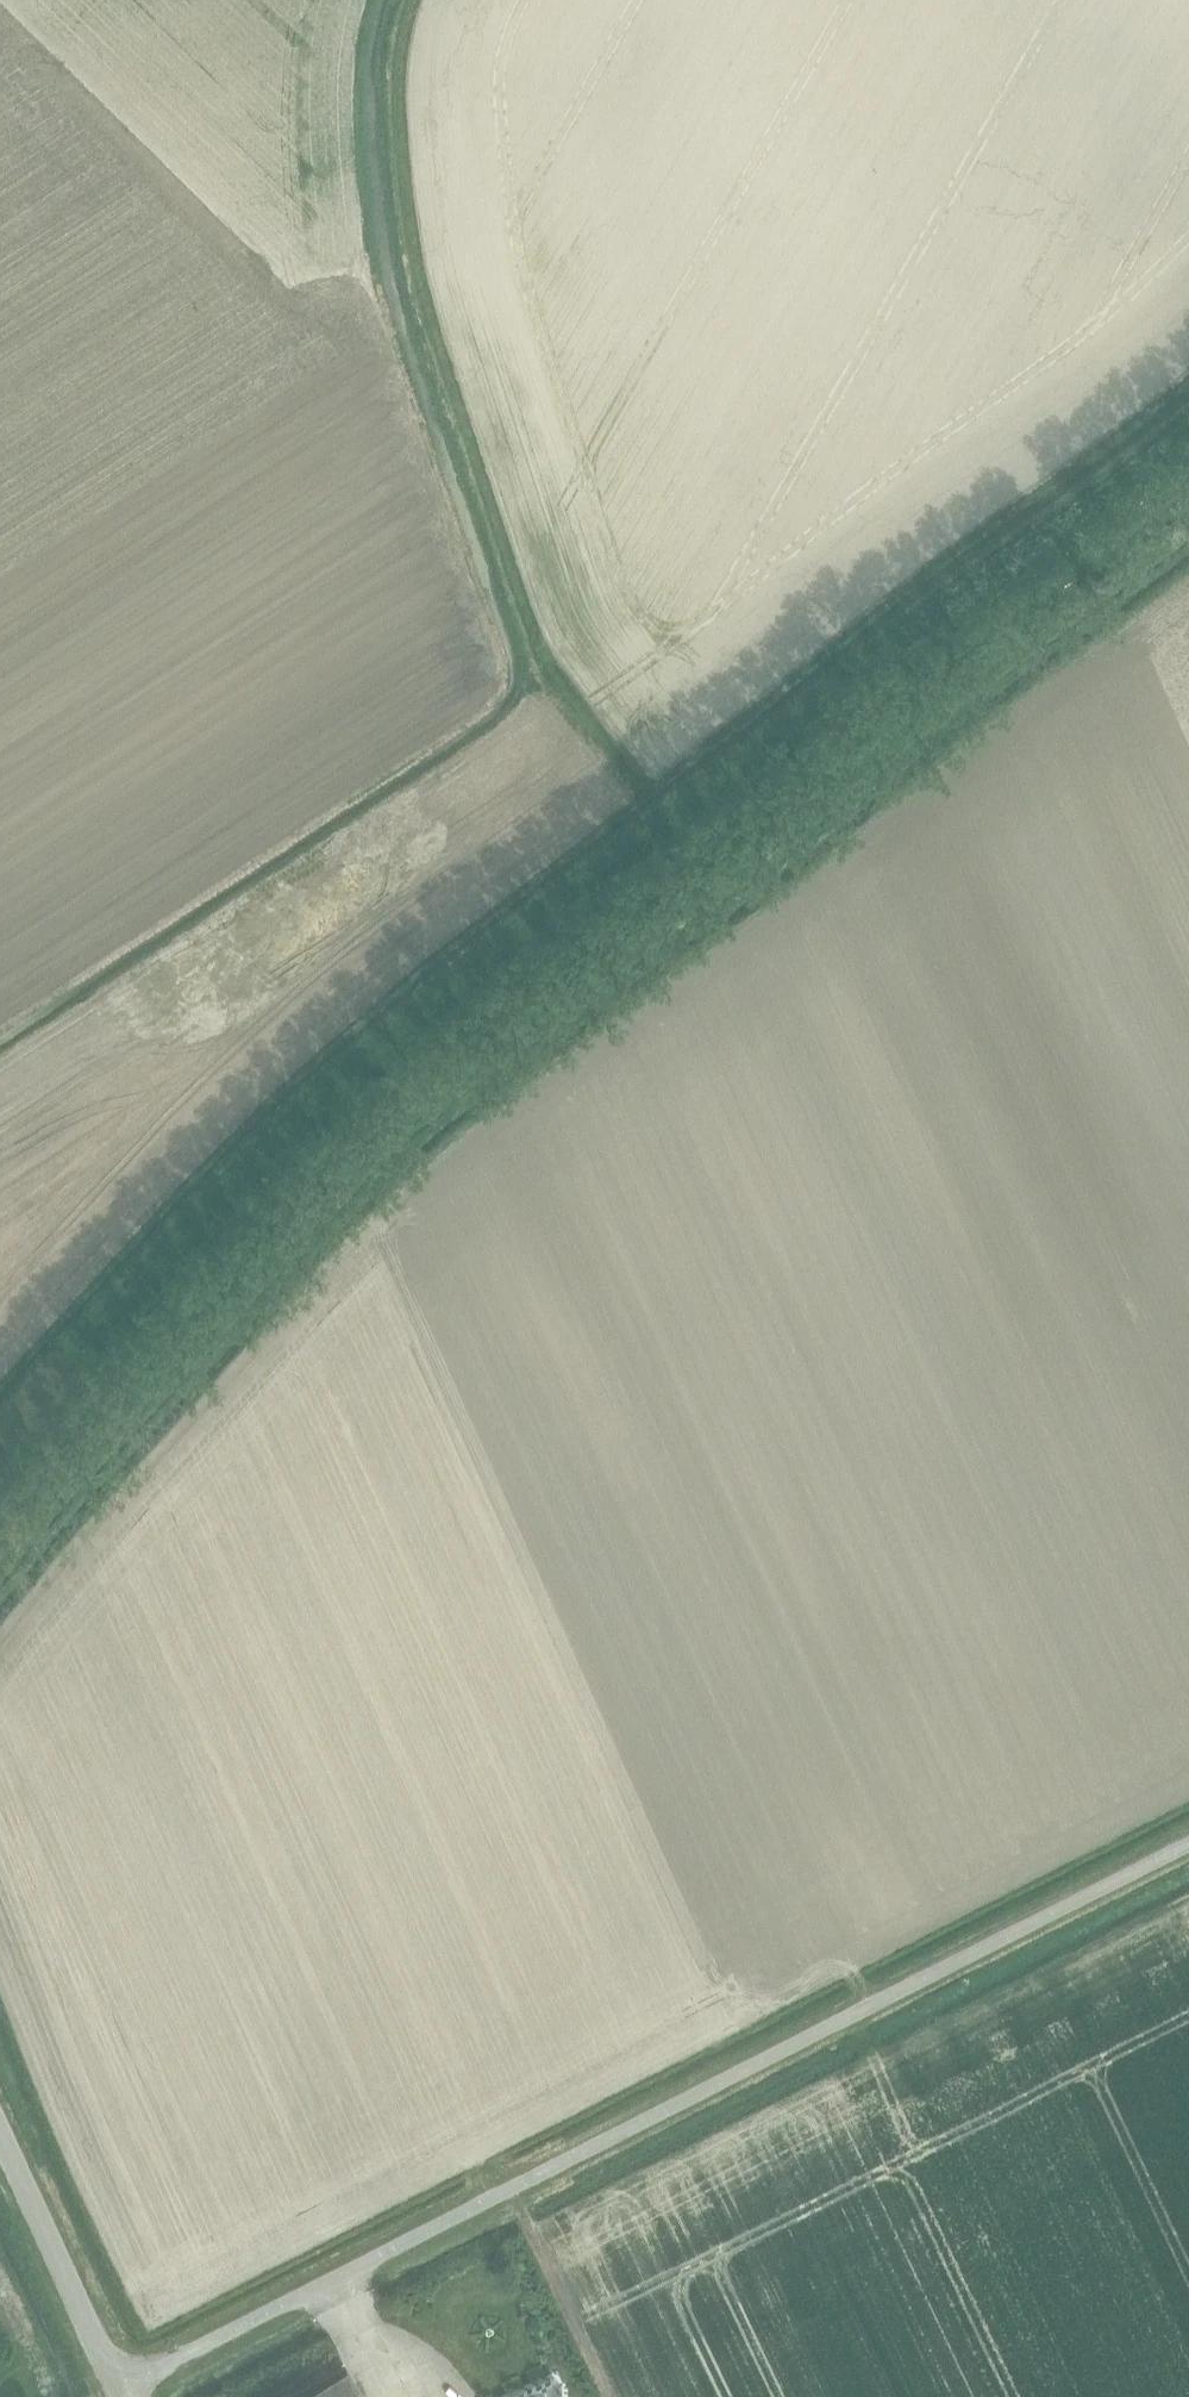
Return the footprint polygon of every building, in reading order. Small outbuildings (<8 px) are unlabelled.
[(345,2370),(291,2396),(359,2396),(345,2370)] [(554,2378),(530,2389),(531,2391),(518,2396),(562,2396),(554,2378)]
